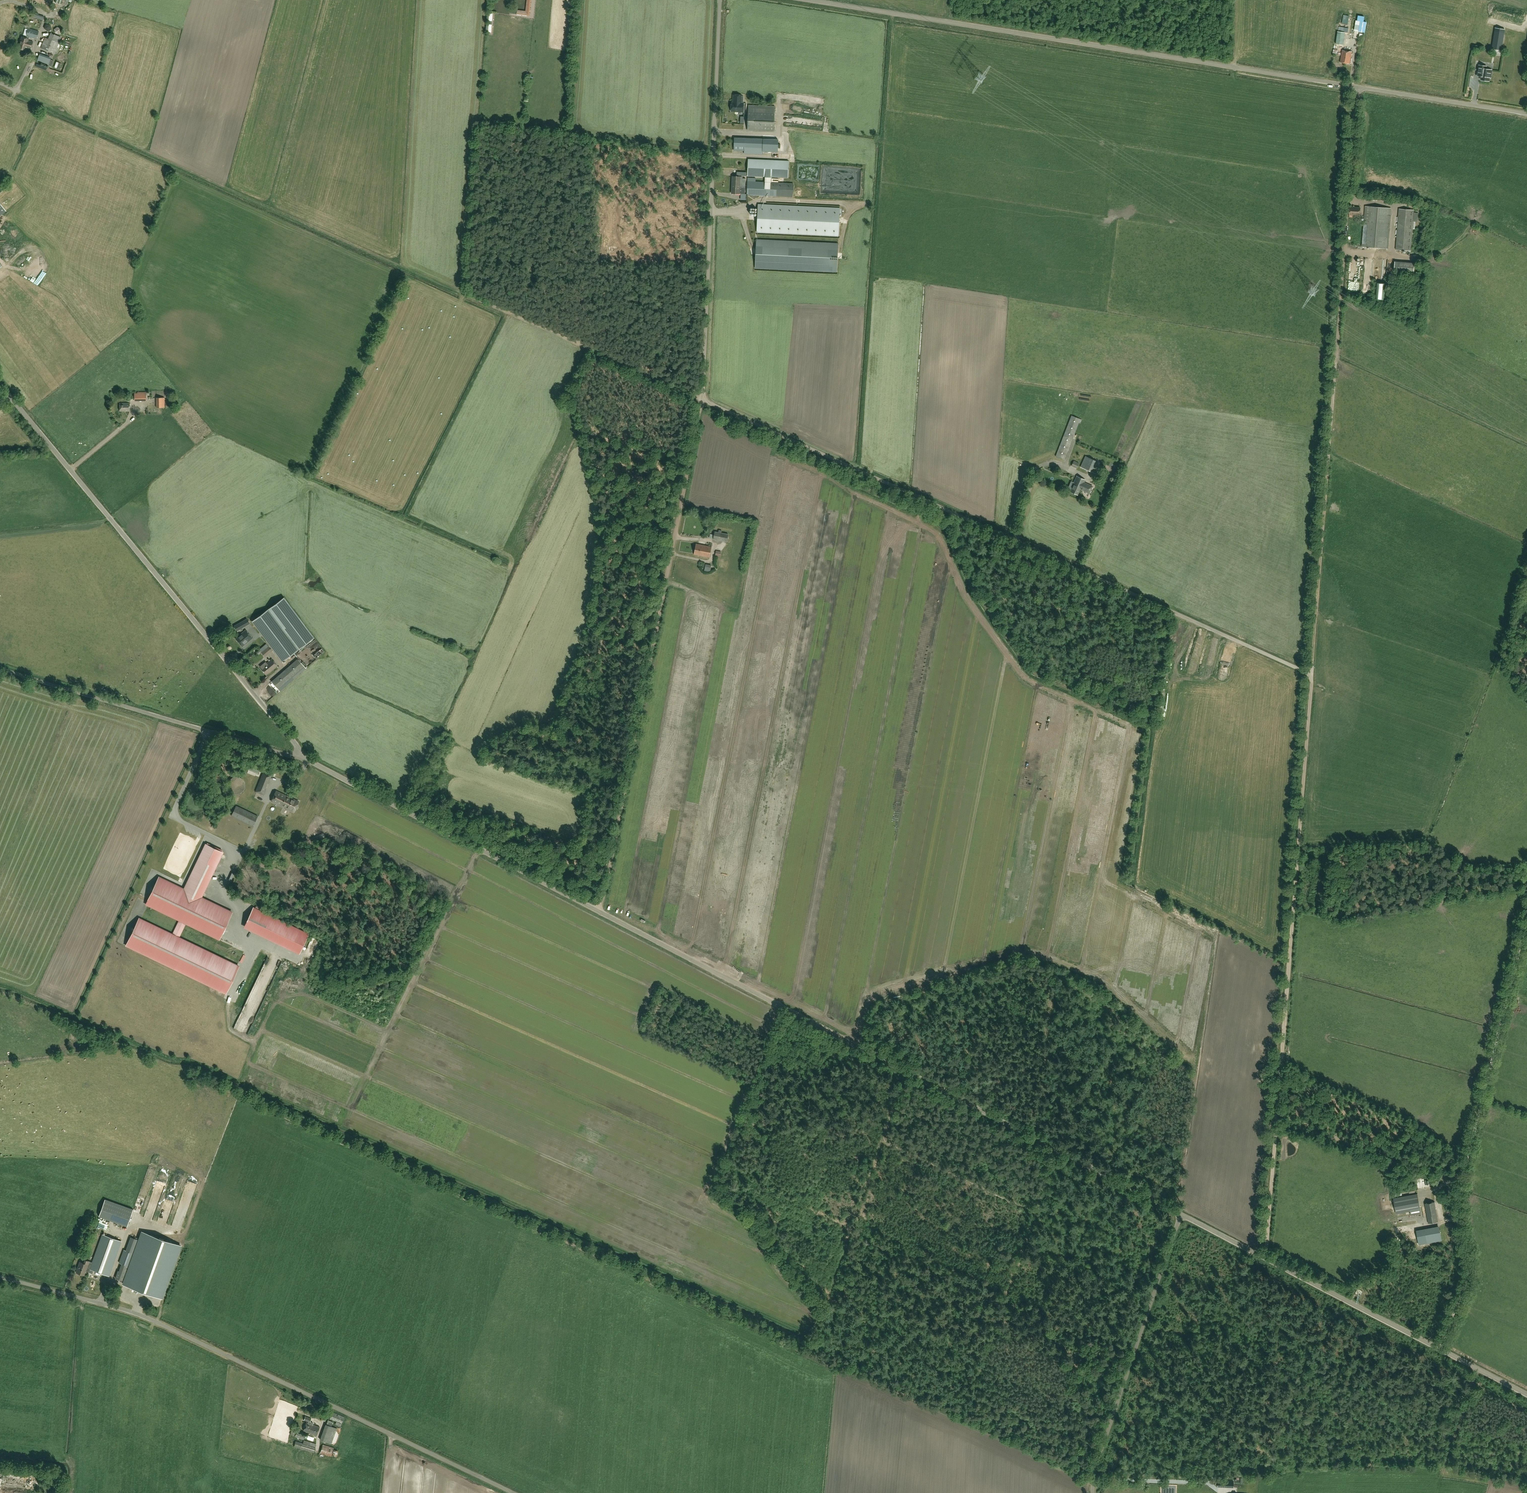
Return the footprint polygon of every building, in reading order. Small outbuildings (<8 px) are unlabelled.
[(527,12),(517,11),(517,14),(530,16),(531,0),(528,0),(527,12)] [(37,39),(39,31),(28,28),(26,36),(37,39)] [(1495,28),(1492,49),(1502,50),(1505,29),(1495,28)] [(55,53),(61,37),(50,33),(48,39),(44,38),(41,48),(55,53)] [(31,51),(33,42),(28,40),(29,39),(22,37),(18,49),(25,51),(26,49),(31,51)] [(1350,64),(1352,52),(1342,50),(1340,62),(1350,64)] [(45,62),(48,55),(42,53),(39,60),(45,62)] [(1478,75),(1481,76),(1481,80),(1482,80),(1482,81),(1485,81),(1486,80),(1489,81),(1490,75),(1491,75),(1492,70),(1483,69),(1483,66),(1479,65),(1478,75)] [(742,95),(734,95),(733,100),(734,100),(734,103),(732,102),(731,111),(743,112),(743,111),(744,103),(743,103),(743,96),(742,96),(742,95)] [(774,131),(775,106),(748,105),(747,130),(774,131)] [(763,154),(763,138),(734,137),(733,151),(744,151),(744,154),(763,154)] [(788,178),(789,161),(748,159),(748,176),(765,176),(765,182),(753,182),(754,178),(748,178),(747,195),(792,197),(793,184),(771,182),(771,177),(788,178)] [(741,180),(742,177),(732,176),(732,193),(740,194),(740,193),(745,194),(745,187),(740,187),(740,180),(741,180)] [(838,236),(840,208),(758,204),(757,232),(838,236)] [(1388,248),(1391,208),(1365,206),(1362,246),(1388,248)] [(1360,215),(1361,208),(1350,207),(1349,214),(1360,215)] [(1399,209),(1395,249),(1411,251),(1413,229),(1413,221),(1417,222),(1418,213),(1414,212),(1414,210),(1399,209)] [(756,239),(755,268),(837,272),(838,243),(756,239)] [(1414,270),(1414,260),(1395,260),(1395,269),(1414,270)] [(25,275),(28,267),(21,266),(19,274),(25,275)] [(1377,283),(1376,299),(1385,300),(1386,283),(1377,283)] [(134,401),(146,401),(146,392),(137,392),(137,393),(134,393),(134,401)] [(156,408),(164,407),(164,397),(156,397),(156,408)] [(130,412),(130,404),(119,403),(120,411),(130,412)] [(1080,419),(1072,416),(1056,456),(1064,460),(1079,423),(1080,423),(1082,420),(1080,419)] [(1097,474),(1101,463),(1086,456),(1081,467),(1097,474)] [(1085,479),(1085,480),(1077,476),(1073,484),(1074,484),(1070,492),(1078,495),(1080,489),(1081,489),(1084,482),(1085,480),(1085,479)] [(1081,489),(1089,493),(1093,486),(1084,482),(1081,489)] [(722,532),(722,531),(719,530),(719,532),(715,531),(713,539),(727,542),(729,534),(722,532)] [(710,557),(712,547),(696,544),(694,554),(710,557)] [(284,597),(252,621),(262,635),(267,642),(282,662),(314,638),(299,618),(284,597)] [(249,623),(247,619),(234,626),(237,631),(242,628),(242,627),(249,623)] [(242,646),(252,638),(246,630),(235,638),(242,646)] [(265,657),(272,654),(274,653),(271,647),(262,652),(265,657)] [(278,666),(272,659),(266,664),(265,662),(260,666),(261,668),(260,668),(266,675),(278,666)] [(297,659),(271,682),(278,689),(280,691),(306,668),(304,666),(297,659)] [(268,783),(271,775),(263,772),(255,791),(263,795),(265,790),(264,789),(267,783),(268,783)] [(294,811),(299,802),(276,791),(271,801),(294,811)] [(253,826),(257,815),(236,805),(231,815),(253,826)] [(186,924),(219,939),(232,912),(201,897),(223,853),(205,844),(184,889),(159,877),(146,904),(179,920),(172,934),(139,918),(126,946),(225,993),(239,966),(180,938),(186,924)] [(246,924),(300,950),(308,934),(254,907),(246,924)] [(291,951),(281,956),(283,960),(293,954),(291,951)] [(175,1201),(178,1188),(170,1186),(166,1199),(169,1200),(168,1203),(171,1204),(172,1201),(175,1201)] [(1396,1213),(1420,1209),(1417,1194),(1393,1198),(1396,1213)] [(1428,1224),(1437,1223),(1434,1203),(1424,1205),(1428,1224)] [(102,1204),(99,1214),(126,1223),(131,1208),(122,1205),(120,1210),(102,1204)] [(1438,1228),(1418,1231),(1421,1245),(1441,1241),(1438,1228)] [(157,1296),(176,1244),(147,1233),(128,1286),(157,1296)] [(109,1276),(121,1241),(102,1234),(93,1262),(85,1260),(84,1263),(80,1261),(76,1272),(84,1275),(87,1268),(109,1276)] [(124,1281),(139,1240),(131,1237),(126,1250),(124,1250),(119,1262),(121,1263),(119,1271),(118,1270),(115,1278),(124,1281)] [(342,1423),(344,1417),(332,1412),(329,1418),(336,1421),(335,1424),(340,1426),(341,1423),(342,1423)] [(313,1423),(310,1422),(311,1418),(305,1416),(304,1420),(308,1422),(306,1422),(303,1430),(317,1435),(320,1427),(313,1424),(313,1423)] [(331,1426),(333,1422),(328,1420),(326,1424),(325,1424),(321,1435),(322,1436),(320,1440),(331,1443),(337,1428),(331,1426)] [(304,1440),(305,1435),(296,1431),(294,1437),(304,1440)] [(316,1443),(304,1440),(303,1443),(296,1440),(294,1447),(314,1452),(316,1443)] [(331,1456),(334,1447),(323,1444),(320,1453),(319,1456),(323,1458),(324,1454),(331,1456)]
